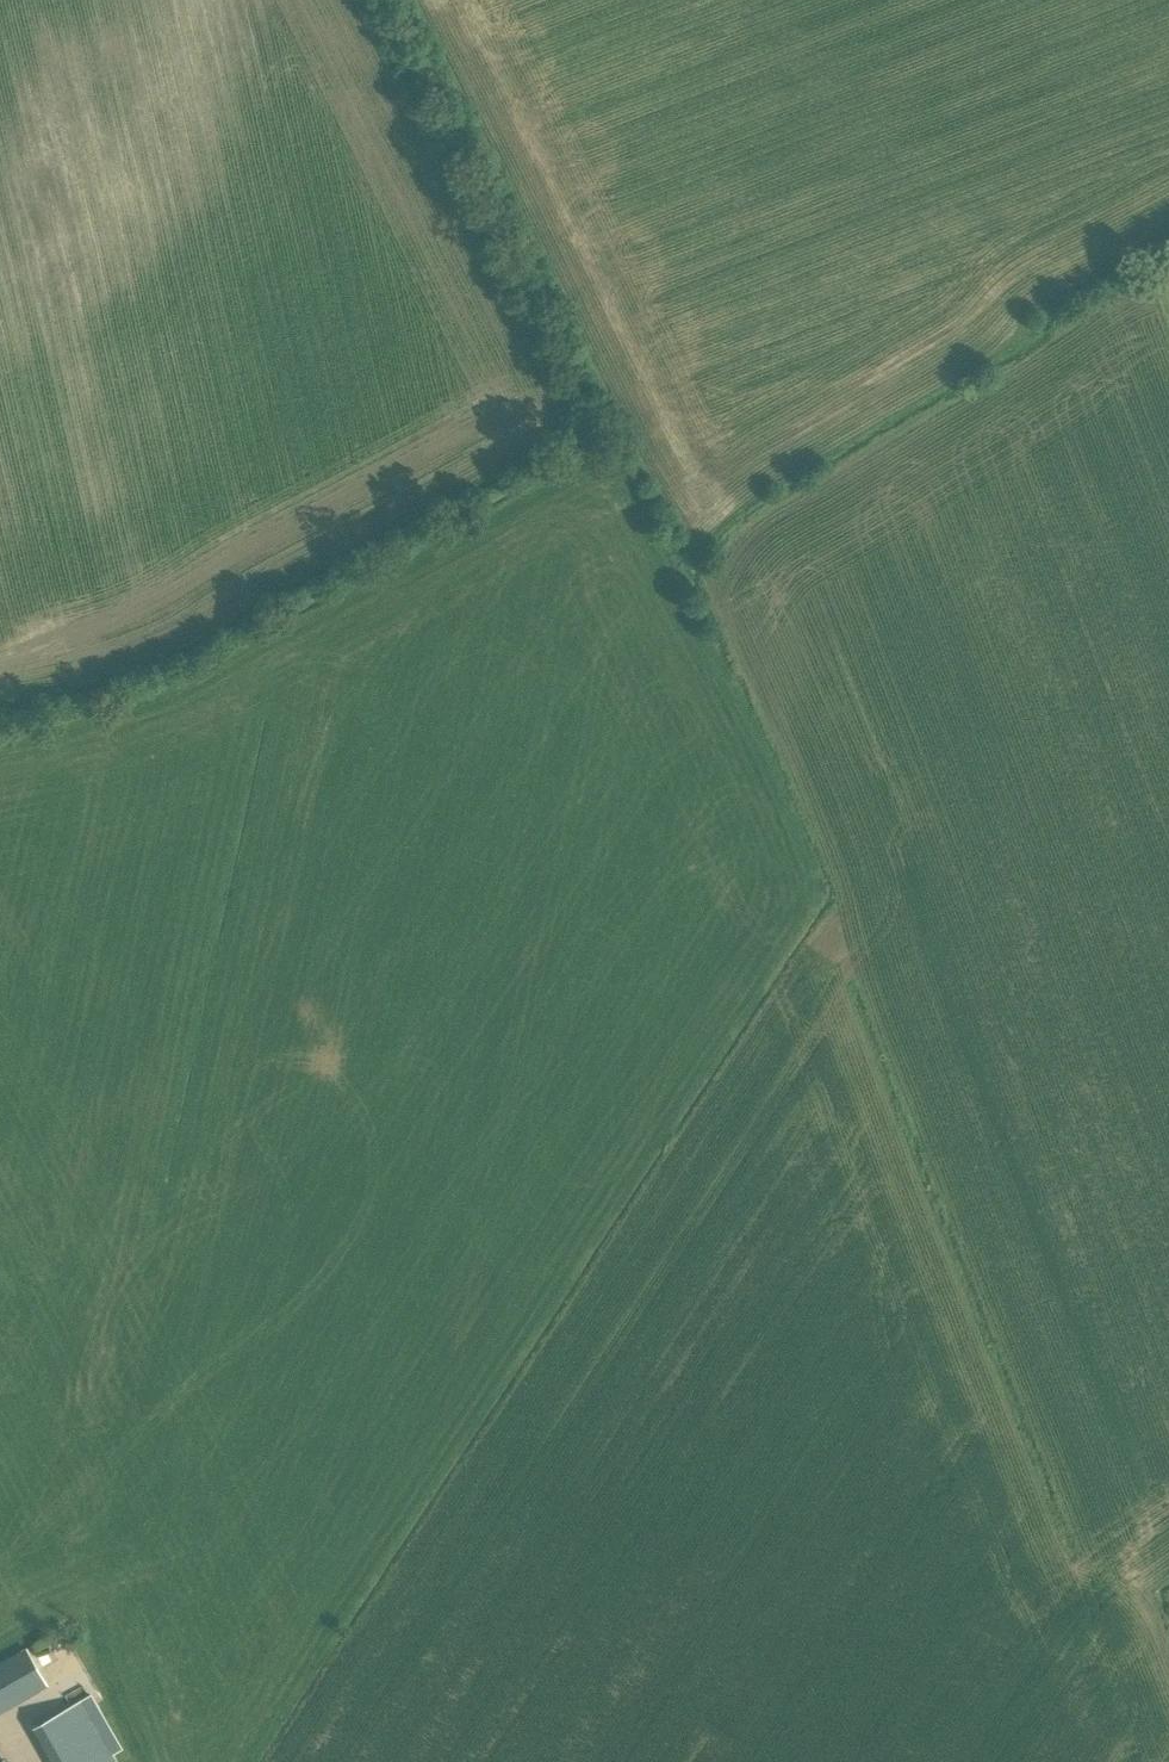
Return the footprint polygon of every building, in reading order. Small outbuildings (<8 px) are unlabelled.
[(26,1648),(0,1663),(0,1712),(47,1686),(26,1648)] [(91,1695),(33,1728),(52,1761),(116,1761),(112,1754),(121,1749),(91,1695)]
